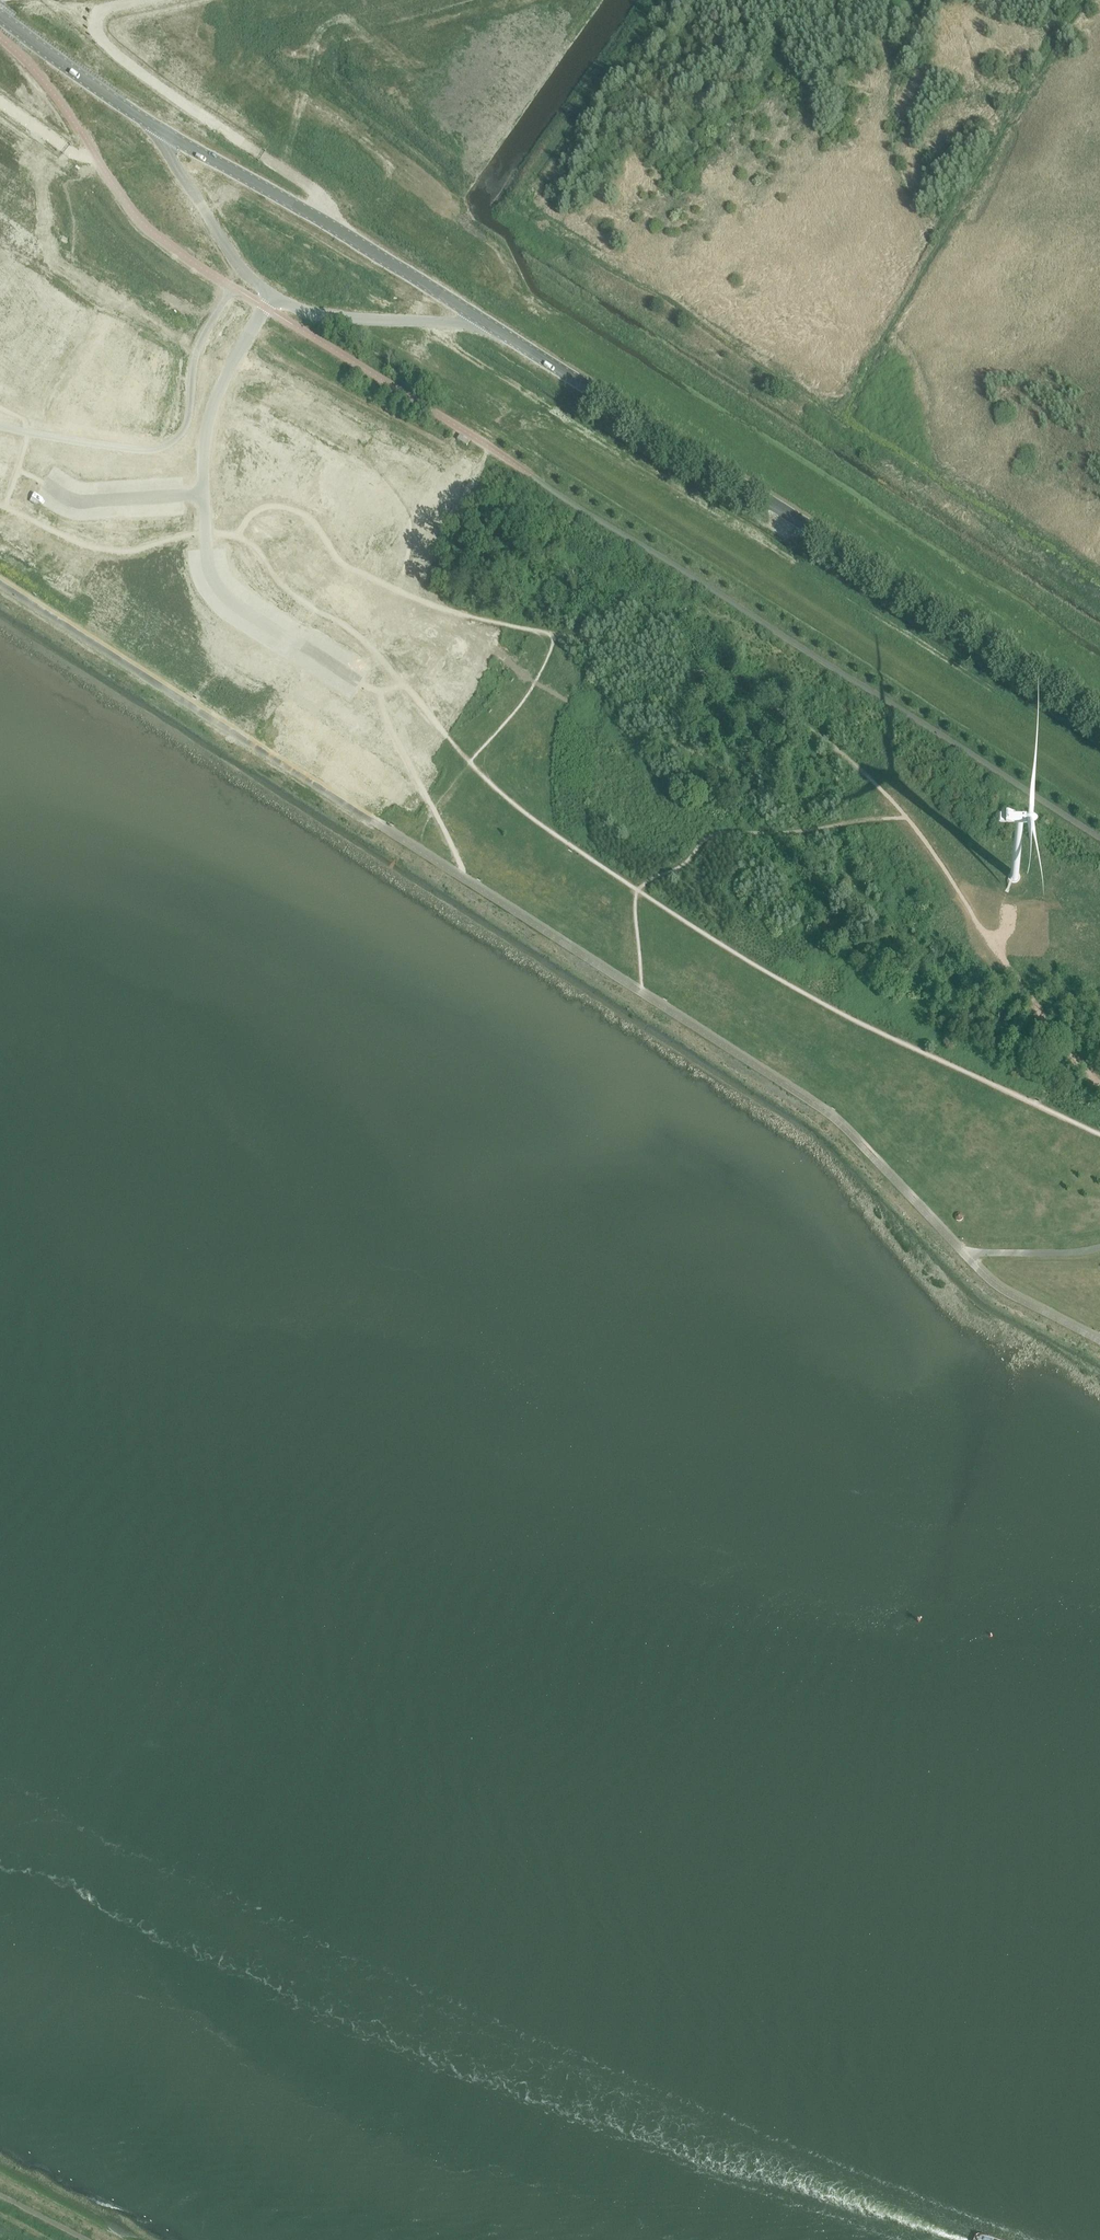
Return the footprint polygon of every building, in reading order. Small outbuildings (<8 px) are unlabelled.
[(460,435),(457,440),(467,447),(470,442),(460,435)] [(1011,876),(1011,877),(1011,878),(1011,879),(1012,880),(1013,881),(1014,882),(1015,882),(1016,882),(1017,881),(1018,881),(1018,880),(1019,879),(1019,878),(1019,877),(1019,876),(1018,876),(1018,875),(1017,875),(1017,874),(1016,874),(1015,874),(1014,874),(1013,874),(1012,875),(1011,875),(1011,876)]
